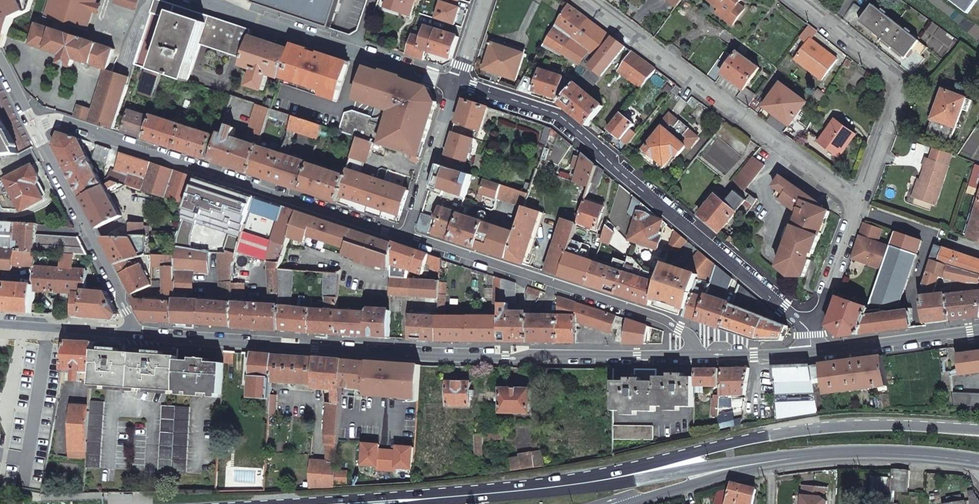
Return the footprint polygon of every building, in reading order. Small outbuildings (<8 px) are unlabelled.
[(5,48),(15,17),(30,10),(33,0),(0,0),(0,39),(5,48)] [(96,4),(98,0),(48,0),(43,16),(57,21),(75,27),(88,31),(94,13),(96,4)] [(137,9),(140,0),(119,0),(118,3),(137,9)] [(253,30),(163,0),(156,0),(152,13),(170,19),(154,69),(162,72),(189,81),(201,45),(244,59),(251,37),(253,30)] [(250,2),(330,28),(340,0),(251,0),(250,2)] [(387,6),(411,14),(416,0),(389,0),(387,6)] [(711,3),(721,10),(730,16),(727,21),(733,25),(746,9),(739,4),(742,0),(713,0),(711,3)] [(971,13),(978,2),(978,0),(953,0),(971,13)] [(883,39),(895,21),(873,3),(867,11),(855,2),(844,15),(856,24),(859,21),(883,39)] [(587,17),(568,3),(543,44),(561,53),(587,17)] [(718,14),(727,21),(730,16),(721,10),(718,14)] [(626,46),(587,17),(561,53),(588,67),(576,81),(568,92),(561,101),(589,125),(604,106),(589,93),(626,46)] [(75,27),(57,21),(55,29),(73,34),(75,27)] [(919,39),(895,21),(883,39),(905,56),(919,39)] [(76,59),(108,70),(115,48),(73,34),(55,29),(36,23),(30,44),(62,55),(60,63),(73,68),(76,59)] [(415,26),(406,53),(424,59),(428,49),(429,49),(431,51),(452,58),(459,36),(427,26),(425,29),(415,26)] [(822,79),(837,59),(811,39),(817,31),(811,27),(809,28),(807,27),(800,38),(808,44),(796,60),(822,79)] [(284,68),(290,50),(251,37),(244,59),(242,66),(254,70),(249,86),(263,91),(268,75),(281,79),(284,68)] [(493,72),(490,81),(499,84),(502,75),(516,79),(525,51),(493,41),(484,69),(493,72)] [(293,43),(290,50),(281,79),(280,82),(337,101),(350,62),(319,52),(318,54),(308,51),(309,48),(293,43)] [(725,51),(707,75),(715,82),(722,73),(743,89),(737,98),(748,106),(755,97),(756,95),(745,87),(760,66),(739,50),(734,57),(725,51)] [(642,86),(656,68),(636,53),(633,51),(620,69),(642,86)] [(382,107),(372,141),(373,141),(420,157),(437,103),(429,87),(366,66),(356,99),(376,105),(382,107)] [(162,72),(154,69),(148,67),(140,92),(154,97),(162,72)] [(564,74),(541,67),(535,89),(557,96),(564,74)] [(131,77),(108,70),(105,77),(129,85),(131,77)] [(114,129),(129,85),(105,77),(104,77),(90,121),(114,129)] [(568,92),(576,81),(571,77),(563,87),(568,92)] [(782,82),(765,105),(791,124),(807,101),(782,82)] [(176,149),(211,161),(219,137),(198,130),(209,94),(215,96),(217,90),(197,83),(188,112),(176,149)] [(683,88),(677,84),(673,89),(678,94),(683,88)] [(818,89),(814,95),(822,101),(826,95),(818,89)] [(964,97),(943,89),(927,132),(947,140),(964,97)] [(755,97),(748,106),(759,113),(765,105),(755,97)] [(266,106),(271,108),(274,100),(269,98),(266,106)] [(447,153),(446,153),(442,164),(456,169),(459,158),(468,161),(475,138),(466,135),(468,126),(481,130),(489,107),(465,99),(457,122),(456,122),(453,131),(454,131),(447,153)] [(211,161),(250,174),(259,146),(269,115),(271,108),(266,106),(256,103),(248,125),(250,126),(246,139),(255,142),(254,145),(233,138),(236,128),(230,125),(227,135),(220,133),(219,137),(211,161)] [(339,130),(359,137),(372,141),(382,107),(376,105),(373,116),(353,109),(345,112),(339,130)] [(79,107),(76,116),(88,120),(92,111),(79,107)] [(154,115),(146,139),(176,149),(188,112),(174,107),(171,117),(169,117),(168,120),(154,115)] [(286,125),(291,127),(295,116),(276,109),(271,108),(269,115),(284,120),(285,117),(288,119),(286,125)] [(129,109),(122,132),(142,138),(148,116),(129,109)] [(636,123),(621,111),(609,127),(628,144),(637,133),(631,128),(636,123)] [(662,124),(665,126),(676,136),(686,125),(672,112),(662,124)] [(19,152),(0,116),(0,153),(19,152)] [(273,182),(301,191),(311,163),(289,156),(297,132),(318,140),(323,125),(319,124),(316,123),(308,120),(295,116),(291,127),(284,149),(273,182)] [(856,134),(836,119),(821,139),(811,131),(804,140),(815,147),(818,142),(819,142),(839,157),(856,134)] [(551,127),(545,125),(540,142),(545,144),(551,127)] [(700,137),(686,125),(676,136),(688,146),(687,146),(690,148),(700,137)] [(688,146),(676,136),(665,126),(644,150),(641,154),(660,171),(672,157),(676,160),(687,146),(688,146)] [(55,144),(67,168),(90,157),(89,156),(80,138),(61,131),(55,144)] [(372,141),(359,137),(346,175),(340,195),(400,215),(409,189),(361,173),(367,153),(370,151),(373,141),(372,141)] [(101,160),(105,146),(97,143),(93,157),(101,160)] [(250,174),(273,182),(284,149),(281,147),(281,146),(275,144),(273,151),(259,146),(250,174)] [(101,160),(108,162),(112,148),(105,146),(101,160)] [(933,147),(928,159),(948,166),(952,154),(933,147)] [(143,190),(152,162),(122,152),(116,171),(111,169),(106,184),(114,180),(116,181),(127,184),(143,190)] [(598,166),(584,154),(575,181),(591,186),(592,182),(597,167),(598,166)] [(67,168),(81,196),(104,185),(90,157),(67,168)] [(735,183),(746,192),(766,165),(754,157),(735,183)] [(920,167),(923,167),(912,196),(935,204),(948,166),(928,159),(923,158),(920,167)] [(188,205),(197,177),(152,162),(143,190),(188,205)] [(340,195),(346,175),(311,163),(301,191),(337,203),(340,195)] [(456,169),(442,164),(439,163),(432,184),(446,189),(466,196),(473,175),(456,169)] [(976,163),(968,185),(978,189),(978,164),(976,163)] [(0,181),(0,201),(4,208),(23,210),(44,198),(37,184),(39,183),(40,181),(40,180),(39,177),(33,165),(0,181)] [(604,172),(597,167),(592,182),(599,185),(604,172)] [(524,192),(529,193),(536,172),(531,170),(524,192)] [(794,209),(788,230),(806,242),(814,247),(818,235),(828,207),(812,202),(811,200),(811,198),(809,196),(807,194),(775,171),(767,183),(774,188),(778,191),(773,198),(787,209),(790,205),(794,209)] [(524,192),(486,179),(477,205),(481,206),(485,194),(498,199),(498,198),(525,207),(529,193),(524,192)] [(81,196),(97,228),(122,215),(111,192),(127,184),(116,181),(114,180),(106,184),(104,185),(81,196)] [(446,189),(432,184),(430,189),(444,194),(446,189)] [(769,195),(773,198),(778,191),(774,188),(769,195)] [(249,218),(257,196),(234,189),(221,227),(215,225),(213,231),(183,222),(181,226),(178,235),(178,246),(209,250),(210,252),(215,246),(225,249),(225,253),(226,253),(228,250),(238,253),(249,218)] [(720,232),(727,223),(736,213),(748,199),(737,190),(733,195),(727,202),(717,194),(700,215),(720,232)] [(269,262),(281,263),(289,236),(297,210),(257,196),(249,218),(238,253),(248,256),(269,262)] [(641,201),(634,196),(629,212),(636,218),(641,201)] [(579,222),(597,228),(604,206),(586,200),(579,222)] [(641,201),(636,218),(629,239),(658,248),(662,236),(658,235),(663,220),(641,201)] [(968,237),(978,240),(978,204),(968,237)] [(468,208),(463,206),(460,214),(457,225),(452,241),(478,249),(486,224),(481,222),(481,220),(471,216),(470,218),(465,217),(468,208)] [(457,225),(460,214),(440,207),(438,214),(436,213),(435,216),(423,211),(418,226),(419,230),(429,233),(435,217),(438,219),(433,234),(452,241),(457,225)] [(540,212),(525,207),(517,232),(508,259),(523,264),(540,212)] [(315,216),(297,210),(289,236),(346,254),(355,229),(337,223),(336,227),(332,226),(333,222),(322,218),(318,221),(313,219),(315,216)] [(545,214),(540,212),(523,264),(529,265),(545,214)] [(736,213),(727,223),(731,226),(739,216),(736,213)] [(18,249),(20,221),(0,220),(0,248),(18,249)] [(546,271),(561,276),(569,252),(574,237),(577,226),(578,225),(562,220),(546,271)] [(75,253),(89,254),(86,247),(80,236),(37,233),(38,223),(20,221),(18,249),(23,249),(33,250),(36,250),(62,252),(75,253)] [(147,233),(148,233),(148,222),(130,221),(114,227),(116,236),(130,235),(130,232),(147,233)] [(586,229),(595,232),(597,228),(579,222),(578,225),(577,226),(586,229)] [(883,228),(865,222),(864,226),(852,258),(883,269),(891,246),(878,242),(883,228)] [(155,234),(178,235),(181,226),(156,224),(155,234)] [(486,224),(478,249),(508,259),(517,232),(486,224)] [(614,233),(606,225),(603,235),(601,242),(610,245),(614,233)] [(582,239),(586,229),(577,226),(574,237),(582,239)] [(382,265),(383,263),(394,264),(395,242),(383,238),(383,239),(376,237),(377,236),(355,229),(346,254),(382,266),(382,265)] [(687,240),(674,229),(668,250),(676,254),(687,240)] [(806,242),(788,230),(776,267),(789,276),(804,276),(808,266),(806,266),(811,252),(812,253),(814,247),(806,242)] [(869,307),(860,334),(912,327),(910,310),(897,311),(922,240),(897,231),(891,246),(883,269),(869,307)] [(130,235),(116,236),(102,236),(116,263),(129,259),(146,253),(147,233),(130,232),(130,235)] [(601,242),(603,235),(598,233),(594,244),(600,245),(601,242)] [(735,240),(729,235),(726,239),(732,244),(735,240)] [(441,279),(442,258),(395,242),(394,264),(393,269),(393,271),(393,276),(406,277),(407,267),(423,273),(427,263),(434,269),(433,279),(441,279)] [(937,245),(932,259),(978,275),(978,260),(937,245)] [(173,322),(231,326),(234,266),(238,253),(228,250),(226,253),(225,253),(221,253),(217,297),(225,298),(224,301),(183,299),(184,293),(192,294),(194,273),(192,273),(192,269),(209,270),(210,252),(209,250),(178,246),(177,252),(177,255),(177,263),(173,322)] [(14,266),(14,263),(23,264),(23,249),(18,249),(0,248),(0,265),(14,266)] [(23,264),(32,264),(33,250),(23,249),(23,264)] [(717,265),(699,250),(682,270),(663,263),(658,279),(654,293),(659,295),(658,299),(680,306),(682,302),(689,304),(697,279),(710,283),(711,283),(717,265)] [(119,313),(107,290),(87,288),(88,274),(91,274),(91,269),(74,268),(75,253),(62,252),(61,267),(35,265),(33,283),(33,289),(74,291),(72,311),(72,315),(115,318),(119,313)] [(576,281),(587,285),(595,260),(569,252),(561,276),(576,281)] [(231,326),(280,329),(280,306),(241,303),(241,296),(244,296),(246,278),(247,263),(249,257),(248,257),(248,256),(238,253),(234,266),(231,326)] [(145,320),(173,322),(177,263),(177,255),(166,254),(152,254),(152,264),(165,264),(164,277),(165,277),(163,297),(146,296),(143,296),(134,298),(145,320)] [(615,294),(650,305),(654,293),(658,279),(655,278),(654,280),(643,276),(645,270),(633,258),(628,256),(627,256),(626,261),(615,294)] [(587,285),(615,294),(626,261),(614,257),(611,266),(595,260),(587,285)] [(129,259),(116,263),(132,294),(151,285),(141,264),(132,268),(129,259)] [(932,259),(921,289),(922,291),(932,295),(933,292),(935,293),(941,277),(964,282),(971,284),(978,285),(978,275),(932,259)] [(280,294),(279,269),(281,263),(269,262),(267,269),(269,269),(270,293),(280,294)] [(732,277),(717,265),(711,283),(710,283),(707,293),(699,321),(724,329),(732,302),(724,299),(725,297),(722,296),(721,298),(712,295),(715,285),(728,290),(732,277)] [(336,333),(337,310),(338,274),(325,273),(324,300),(326,301),(326,310),(287,306),(288,293),(292,270),(279,269),(280,294),(280,306),(280,329),(336,333)] [(497,315),(500,315),(501,277),(493,274),(493,307),(496,310),(497,310),(497,315)] [(438,315),(439,314),(439,312),(440,281),(441,279),(433,279),(406,277),(393,276),(392,295),(391,310),(400,311),(401,299),(408,300),(413,297),(413,294),(425,295),(424,309),(434,310),(434,315),(438,315)] [(500,341),(527,341),(528,314),(528,313),(507,312),(507,302),(515,302),(516,281),(501,277),(500,315),(500,341)] [(707,293),(710,283),(697,279),(689,304),(685,316),(699,321),(707,293)] [(32,312),(32,303),(33,289),(33,283),(7,281),(5,309),(32,312)] [(756,340),(782,340),(788,325),(772,319),(774,313),(739,283),(732,302),(724,329),(756,340)] [(526,292),(538,296),(542,290),(528,286),(526,292)] [(542,290),(538,296),(547,299),(548,292),(542,290)] [(923,298),(927,322),(978,317),(978,292),(931,297),(923,298)] [(841,336),(860,334),(869,307),(854,302),(855,299),(840,294),(828,326),(841,336)] [(610,333),(616,314),(599,309),(558,295),(558,314),(557,342),(576,342),(576,322),(610,333)] [(391,321),(391,310),(370,309),(367,312),(337,310),(336,333),(390,337),(391,321)] [(469,340),(470,315),(460,314),(460,311),(456,311),(456,314),(439,314),(438,315),(437,340),(469,340)] [(409,338),(437,340),(438,315),(434,315),(411,314),(409,338)] [(527,341),(557,342),(558,314),(528,314),(527,341)] [(469,340),(500,341),(500,315),(497,315),(470,315),(469,340)] [(652,326),(627,318),(623,343),(643,343),(645,332),(651,333),(652,326)] [(66,345),(60,383),(64,384),(66,370),(76,371),(74,385),(78,386),(79,383),(82,383),(83,369),(92,370),(94,344),(94,341),(67,339),(66,345)] [(178,391),(179,359),(180,349),(140,346),(140,354),(123,353),(124,345),(94,344),(92,370),(91,385),(178,391)] [(225,350),(224,361),(233,362),(234,350),(225,350)] [(250,396),(270,397),(271,379),(273,353),(253,351),(250,396)] [(959,353),(961,365),(957,366),(959,374),(978,372),(978,351),(959,353)] [(273,353),(271,379),(316,382),(318,356),(273,353)] [(811,366),(813,381),(824,380),(826,393),(830,393),(888,386),(884,356),(811,366)] [(309,488),(335,487),(335,483),(336,471),(342,387),(344,358),(325,357),(323,386),(333,387),(333,391),(329,391),(329,396),(332,396),(331,402),(329,402),(326,444),(328,445),(327,461),(311,460),(309,488)] [(342,387),(366,388),(368,364),(368,360),(344,358),(342,387)] [(188,391),(223,394),(224,361),(179,359),(178,391),(188,391)] [(368,364),(366,388),(366,393),(419,396),(421,366),(402,365),(402,367),(368,364)] [(800,415),(818,413),(813,381),(811,366),(772,367),(777,418),(800,415)] [(718,368),(696,368),(695,377),(695,385),(702,385),(718,384),(718,368)] [(722,368),(720,395),(746,395),(750,368),(722,368)] [(637,371),(637,374),(636,381),(655,381),(655,376),(655,371),(637,371)] [(657,406),(695,407),(695,391),(695,385),(695,377),(679,377),(679,373),(673,373),(672,377),(655,376),(655,381),(636,381),(637,374),(632,374),(632,381),(614,381),(614,411),(656,411),(657,406)] [(471,382),(448,382),(448,405),(471,405),(471,382)] [(531,388),(502,388),(502,397),(498,397),(498,401),(502,401),(502,413),(531,413),(531,388)] [(978,407),(978,393),(953,392),(955,407),(978,407)] [(879,408),(891,407),(889,394),(877,395),(879,408)] [(86,457),(86,468),(100,469),(105,401),(90,400),(90,402),(86,457)] [(68,456),(86,457),(90,402),(74,401),(74,403),(71,403),(67,450),(68,450),(68,456)] [(162,470),(174,471),(177,418),(177,406),(165,405),(162,470)] [(177,418),(174,471),(186,472),(189,406),(177,406),(177,418)] [(719,429),(742,424),(742,418),(734,420),(733,413),(725,414),(724,411),(720,411),(719,416),(719,429)] [(613,426),(613,440),(654,440),(654,427),(613,426)] [(476,457),(484,457),(485,439),(485,433),(478,433),(478,447),(476,447),(476,457)] [(362,443),(361,465),(377,466),(377,469),(396,471),(397,467),(414,468),(415,447),(398,446),(397,454),(379,453),(379,444),(362,443)] [(510,472),(545,466),(543,451),(519,455),(519,457),(508,458),(510,472)] [(910,470),(893,469),(893,479),(909,480),(910,470)] [(348,471),(336,471),(335,483),(347,483),(348,471)] [(893,479),(892,489),(909,490),(909,480),(893,479)] [(731,487),(726,503),(753,503),(757,488),(732,482),(731,487)] [(805,486),(804,496),(826,497),(831,488),(805,486)] [(718,492),(714,503),(724,503),(727,494),(718,492)] [(803,503),(831,503),(831,502),(826,497),(804,496),(803,503)]
